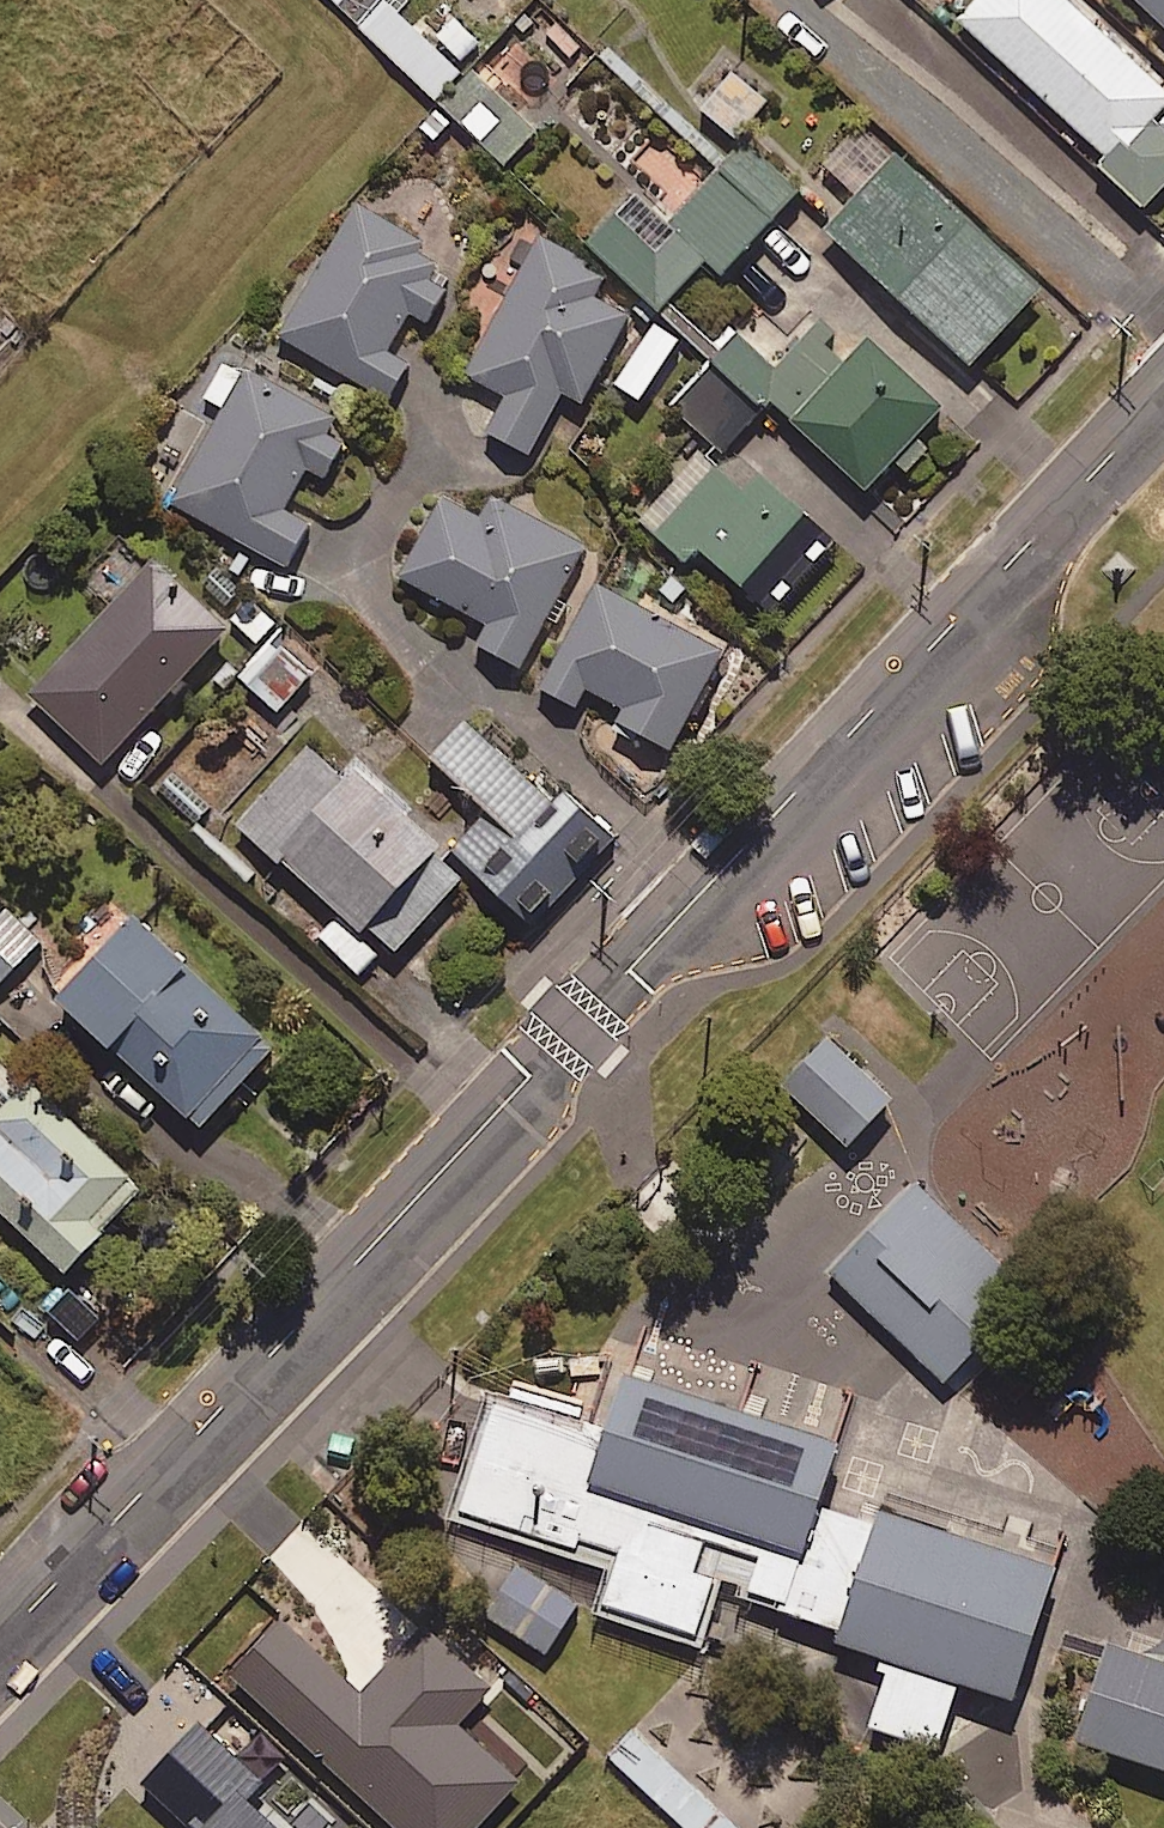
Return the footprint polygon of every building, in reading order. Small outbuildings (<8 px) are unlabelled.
[(381,0),(329,0),(357,26),(381,0)] [(455,70),(422,38),(381,0),(357,26),(437,101),(461,75),(455,70)] [(422,38),(455,70),(521,0),(458,0),(422,38)] [(1063,0),(981,0),(959,24),(1105,159),(1098,168),(1145,211),(1163,190),(1163,134),(1150,121),(1163,107),(1163,94),(1063,0)] [(1163,29),(1163,0),(1134,0),(1163,29)] [(537,132),(473,73),(440,108),(505,167),(537,132)] [(769,105),(733,73),(700,112),(736,143),(769,105)] [(1043,291),(898,158),(886,171),(849,136),(819,169),(856,204),(827,235),(973,368),(1043,291)] [(746,146),(667,230),(704,266),(719,280),(799,196),(746,146)] [(704,266),(667,230),(628,194),(584,240),(661,312),(704,266)] [(413,240),(355,206),(279,337),(388,401),(410,365),(387,352),(409,315),(426,325),(454,277),(407,250),(413,240)] [(603,279),(540,241),(461,373),(507,401),(487,435),(527,459),(565,395),(580,404),(630,320),(592,297),(603,279)] [(773,370),(728,326),(713,342),(677,306),(665,317),(763,413),(773,403),(868,497),(895,469),(906,480),(934,452),(923,441),(945,419),(870,346),(858,358),(821,322),(773,370)] [(352,430),(224,356),(200,398),(225,412),(172,504),(285,569),(309,528),(282,512),(305,472),(323,482),(352,430)] [(691,424),(674,442),(698,464),(714,445),(723,454),(758,415),(710,371),(675,410),(691,424)] [(841,553),(730,455),(657,538),(686,564),(697,551),(779,623),(841,553)] [(497,501),(484,524),(443,501),(400,579),(486,626),(475,647),(519,671),(586,549),(497,501)] [(230,631),(155,562),(30,698),(105,767),(230,631)] [(724,654),(598,588),(543,693),(574,709),(584,691),(625,712),(617,727),(671,755),(724,654)] [(248,594),(224,620),(255,648),(279,622),(248,594)] [(322,663),(280,627),(237,677),(279,713),(322,663)] [(560,816),(467,725),(432,761),(490,818),(454,854),(530,929),(611,847),(569,806),(560,816)] [(306,747),(237,826),(365,939),(370,934),(396,957),(463,881),(439,860),(446,852),(359,775),(349,785),(306,747)] [(173,773),(155,793),(196,830),(214,811),(173,773)] [(0,908),(0,987),(40,944),(0,908)] [(274,1052),(133,924),(59,1006),(200,1134),(274,1052)] [(883,1057),(805,990),(751,1052),(828,1120),(883,1057)] [(1,1064),(0,1066),(0,1114),(0,1216),(66,1276),(142,1191),(1,1064)] [(1017,1247),(892,1127),(795,1227),(919,1347),(1017,1247)] [(584,1433),(497,1406),(462,1517),(581,1554),(583,1546),(622,1559),(606,1610),(700,1640),(718,1585),(699,1579),(710,1547),(763,1564),(752,1600),(785,1610),(783,1618),(844,1637),(839,1651),(884,1665),(880,1677),(889,1680),(872,1734),(945,1757),(965,1692),(1022,1710),(1065,1576),(882,1519),(878,1533),(827,1516),(848,1451),(626,1382),(610,1431),(587,1424),(584,1433)] [(520,1569),(487,1618),(548,1658),(580,1609),(520,1569)] [(281,1625),(231,1678),(391,1827),(481,1827),(519,1788),(458,1731),(491,1695),(425,1634),(363,1701),(281,1625)] [(1079,1748),(1163,1777),(1163,1671),(1111,1653),(1079,1748)] [(635,1733),(611,1758),(684,1827),(735,1827),(635,1733)]
